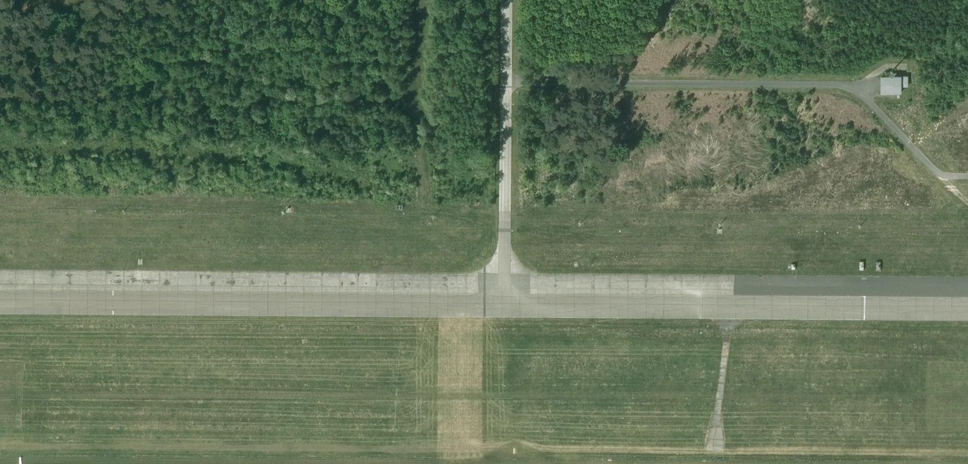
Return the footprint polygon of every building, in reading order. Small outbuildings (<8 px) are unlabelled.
[(904,76),(883,77),(883,93),(905,93),(904,76)]
